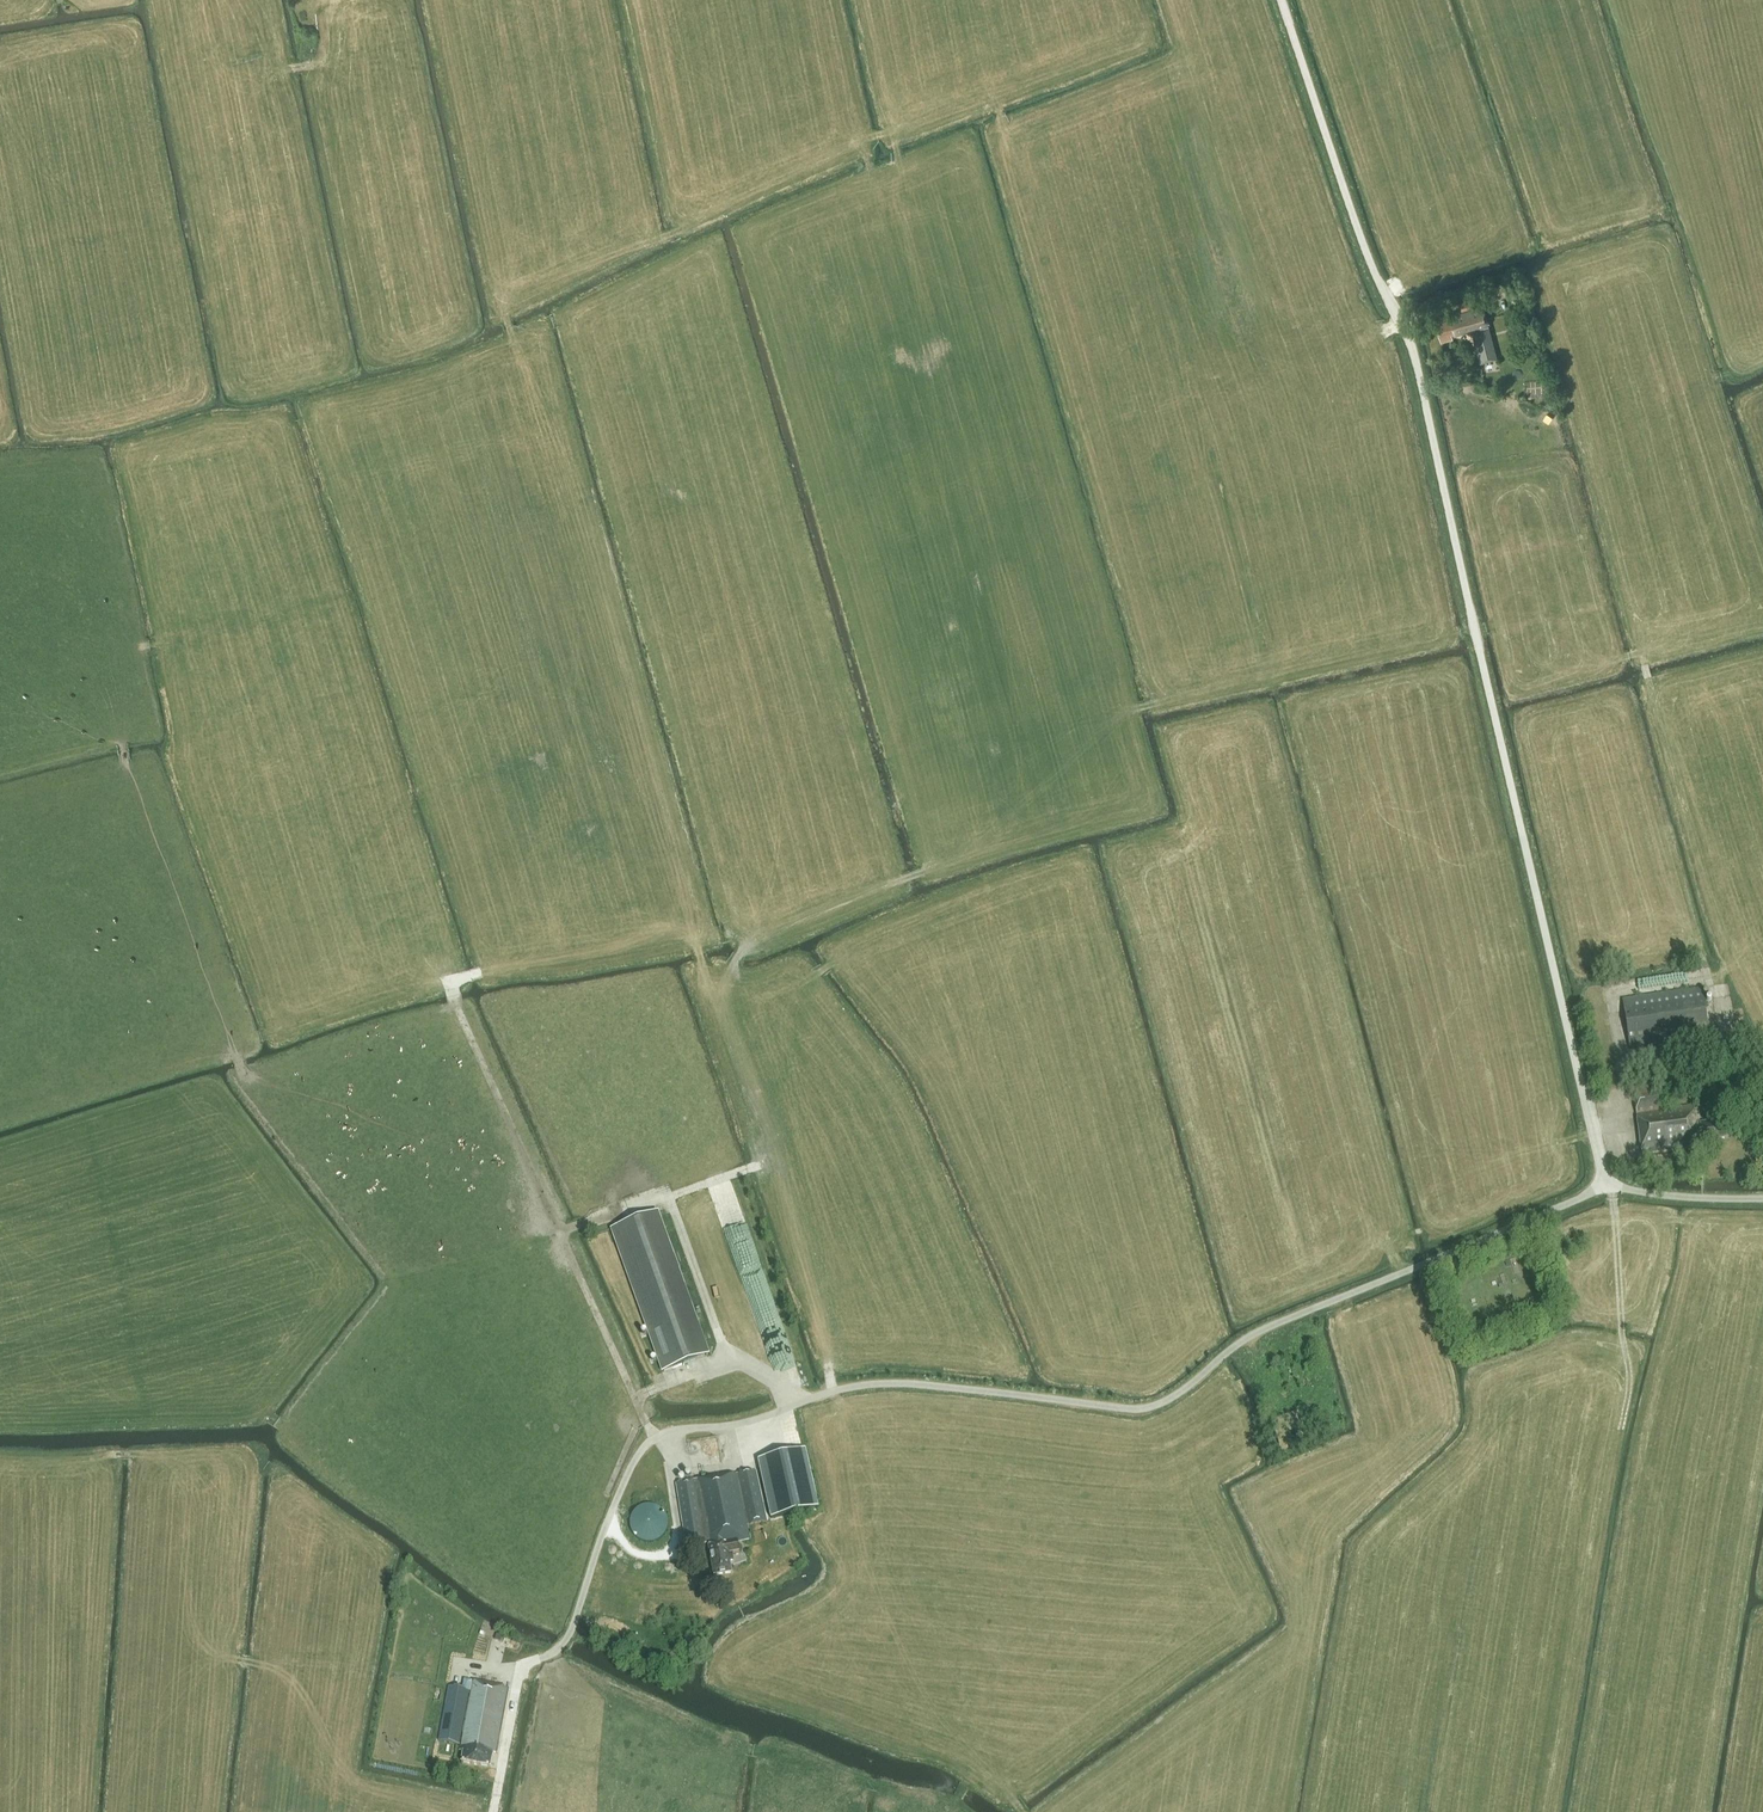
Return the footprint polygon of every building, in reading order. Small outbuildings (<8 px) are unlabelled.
[(1525,288),(1512,291),(1516,306),(1529,303),(1525,288)] [(1480,362),(1497,358),(1483,305),(1472,308),(1469,300),(1459,303),(1461,311),(1434,318),(1441,342),(1452,339),(1451,335),(1471,329),(1480,362)] [(1709,1038),(1702,988),(1622,999),(1630,1050),(1709,1038)] [(1672,1079),(1665,1080),(1666,1090),(1673,1089),(1672,1079)] [(1695,1142),(1726,1138),(1724,1120),(1699,1123),(1699,1121),(1696,1121),(1694,1105),(1667,1109),(1663,1080),(1632,1085),(1641,1155),(1696,1147),(1695,1142)] [(662,1372),(710,1354),(659,1212),(610,1229),(662,1372)] [(1583,1237),(1566,1242),(1568,1251),(1585,1246),(1583,1237)] [(804,1451),(757,1461),(771,1520),(817,1509),(804,1451)] [(740,1551),(739,1542),(749,1541),(746,1527),(766,1524),(759,1489),(755,1472),(677,1482),(677,1489),(687,1546),(709,1543),(715,1575),(731,1572),(729,1561),(733,1560),(731,1553),(734,1552),(740,1551)] [(631,1518),(630,1524),(631,1530),(634,1535),(638,1540),(643,1542),(649,1543),(655,1542),(660,1540),(664,1535),(667,1530),(668,1524),(667,1518),(664,1513),(660,1509),(655,1506),(649,1505),(643,1506),(638,1509),(634,1513),(631,1518)] [(495,1640),(502,1642),(504,1635),(498,1633),(495,1640)] [(659,1668),(663,1659),(649,1653),(645,1662),(659,1668)] [(463,1689),(452,1687),(449,1687),(440,1741),(461,1745),(460,1751),(465,1752),(463,1762),(491,1767),(493,1752),(498,1753),(509,1688),(473,1682),(473,1681),(465,1680),(463,1689)]
